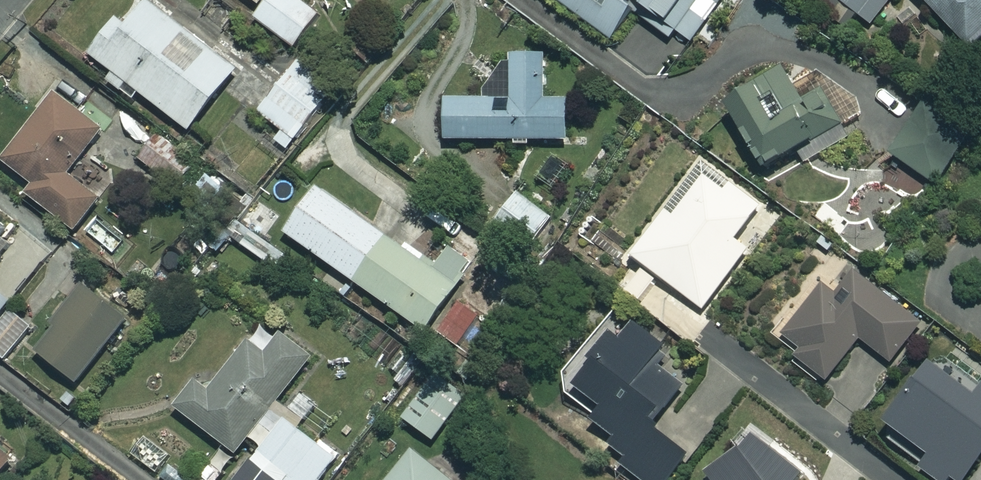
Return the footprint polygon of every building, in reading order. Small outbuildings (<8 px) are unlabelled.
[(144,0),(131,0),(90,57),(113,73),(107,81),(133,100),(138,94),(191,133),(238,68),(144,0)] [(298,0),(269,0),(255,19),(296,50),(321,17),(298,0)] [(610,39),(636,6),(650,17),(645,24),(667,41),(673,33),(691,46),(721,6),(713,0),(558,0),(610,39)] [(872,28),(896,0),(839,0),(872,28)] [(968,47),(980,35),(980,0),(923,0),(968,47)] [(544,56),(510,56),(510,70),(496,71),(496,99),(445,100),(445,142),(567,141),(567,100),(544,100),(544,56)] [(335,90),(298,61),(258,113),(282,131),(275,141),(288,151),(335,90)] [(803,104),(782,71),(724,106),(764,171),(797,150),(804,161),(849,133),(823,91),(803,104)] [(101,133),(56,97),(3,163),(32,187),(26,195),(74,234),(101,200),(69,174),(101,133)] [(968,139),(923,105),(889,152),(934,186),(968,139)] [(159,139),(141,160),(187,199),(205,178),(159,139)] [(779,217),(702,159),(692,173),(703,181),(676,218),(663,209),(628,255),(707,313),(779,217)] [(354,284),(386,238),(316,189),(284,235),(354,284)] [(552,219),(516,194),(491,230),(527,255),(552,219)] [(386,238),(354,284),(430,336),(480,265),(450,244),(432,270),(386,238)] [(920,323),(855,273),(836,298),(822,287),(777,346),(825,383),(859,339),(889,363),(920,323)] [(127,322),(84,288),(34,352),(77,385),(127,322)] [(0,296),(0,317),(10,305),(0,296)] [(486,317),(463,301),(443,330),(465,346),(486,317)] [(592,424),(612,439),(606,447),(624,460),(617,469),(631,479),(668,479),(687,456),(651,429),(682,388),(657,368),(669,353),(636,327),(625,341),(616,334),(590,368),(593,371),(573,398),(598,417),(592,424)] [(314,353),(285,331),(265,357),(248,344),(209,394),(196,384),(175,410),(233,456),(314,353)] [(930,367),(886,427),(928,458),(918,470),(932,479),(965,479),(980,459),(980,390),(974,399),(930,367)] [(432,442),(466,397),(436,374),(401,418),(432,442)] [(239,479),(266,479),(277,466),(288,474),(284,479),(322,479),(337,460),(273,413),(253,440),(263,447),(239,479)] [(803,473),(753,435),(741,451),(740,449),(707,472),(713,479),(798,479),(803,473)] [(0,452),(0,474),(10,460),(0,452)] [(409,453),(390,479),(447,479),(409,453)]
